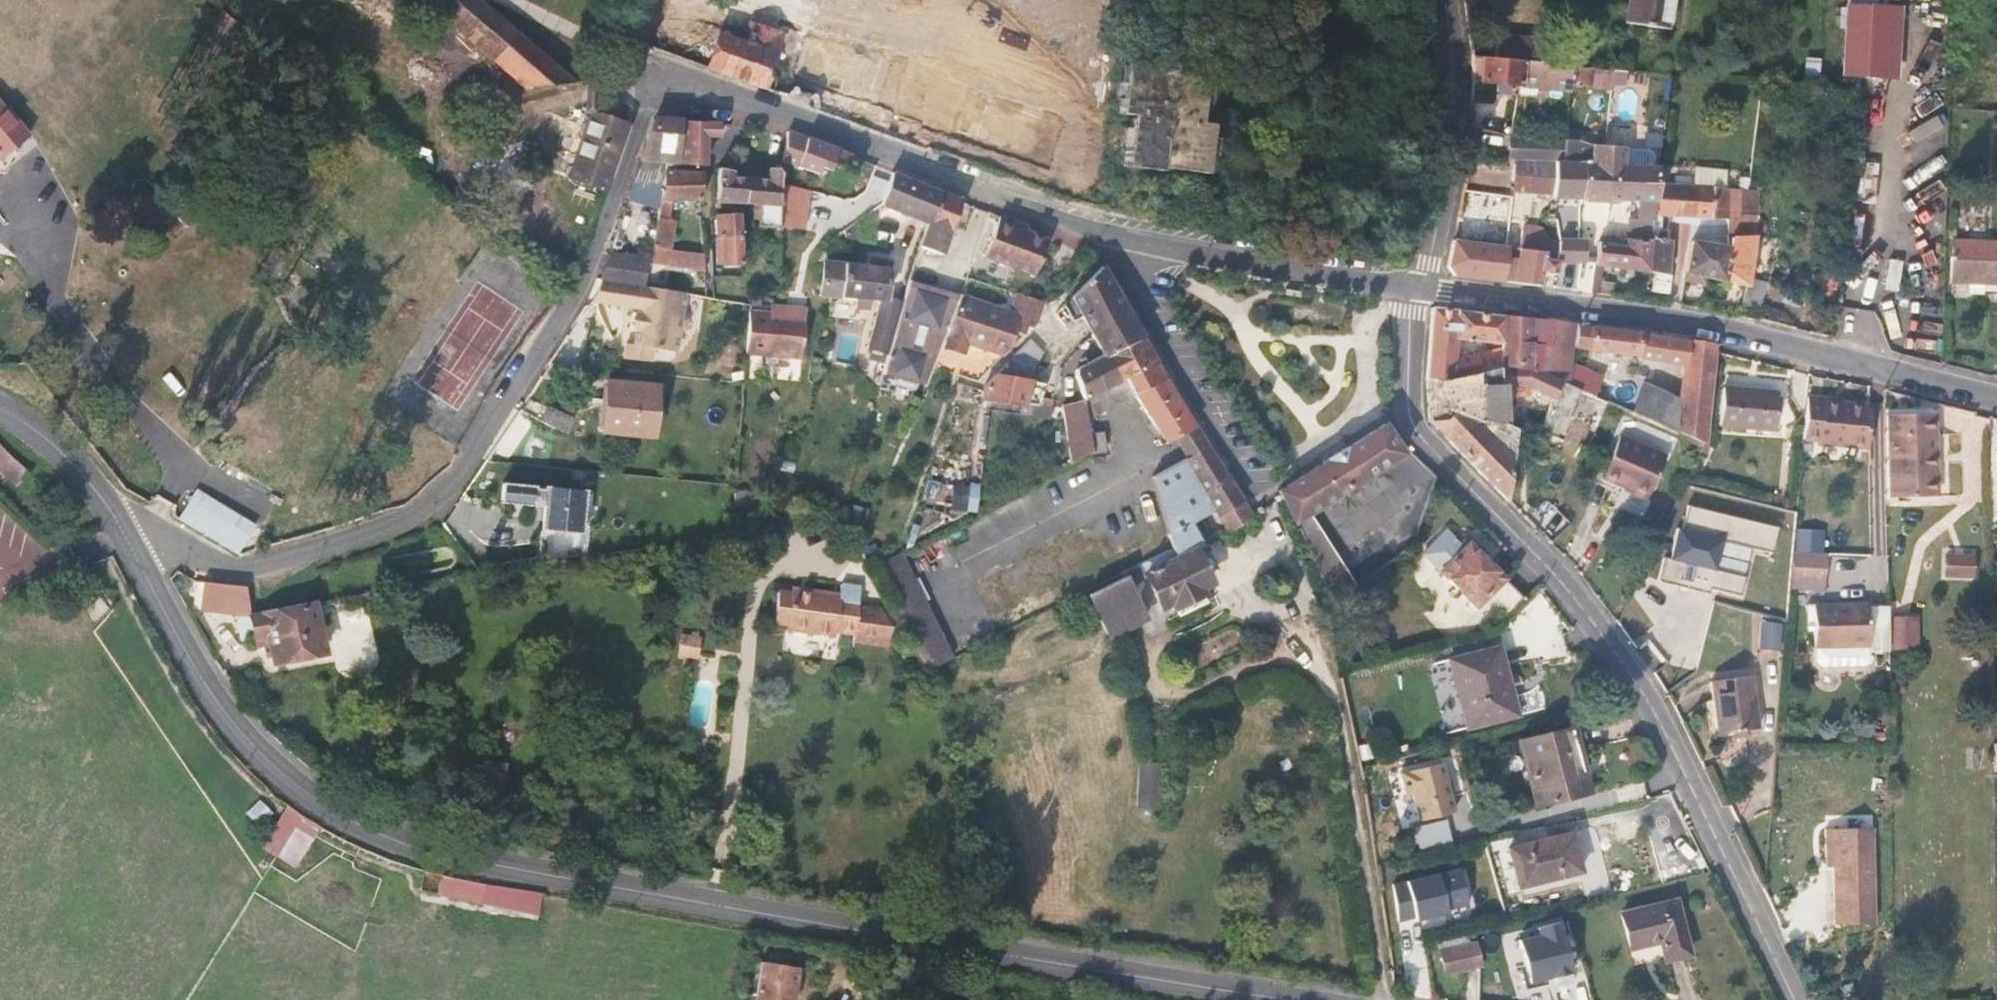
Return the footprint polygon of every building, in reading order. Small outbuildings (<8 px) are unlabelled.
[(480,0),(441,0),(436,6),(528,92),(570,84),(480,0)] [(1670,0),(1623,0),(1620,19),(1665,27),(1670,0)] [(380,74),(395,10),(364,2),(350,66),(380,74)] [(1887,78),(1890,8),(1847,6),(1844,76),(1887,78)] [(773,53),(769,51),(775,36),(745,25),(738,43),(717,36),(705,66),(756,85),(761,70),(766,72),(773,53)] [(1917,29),(1914,56),(1927,58),(1930,31),(1917,29)] [(1555,62),(1557,42),(1499,35),(1498,43),(1492,43),(1490,55),(1520,59),(1555,62)] [(1519,83),(1520,59),(1490,55),(1482,54),(1480,78),(1519,83)] [(1570,89),(1571,65),(1555,62),(1520,59),(1519,83),(1570,89)] [(1121,166),(1180,174),(1203,177),(1209,125),(1196,123),(1203,72),(1123,62),(1117,112),(1129,113),(1121,166)] [(1595,74),(1596,65),(1573,62),(1573,73),(1595,74)] [(1607,75),(1608,66),(1596,65),(1595,74),(1607,75)] [(12,109),(0,93),(0,118),(12,109)] [(35,137),(12,109),(0,118),(0,156),(3,160),(35,137)] [(677,160),(679,116),(662,114),(657,116),(643,156),(674,160),(677,160)] [(605,192),(628,127),(595,116),(593,117),(572,181),(605,192)] [(705,164),(708,133),(723,132),(723,121),(679,116),(677,160),(705,164)] [(1556,154),(1558,132),(1507,127),(1504,150),(1556,154)] [(825,168),(832,148),(785,128),(784,132),(783,161),(815,172),(818,164),(825,168)] [(783,161),(784,132),(766,130),(764,177),(781,178),(783,161)] [(1579,156),(1581,135),(1558,132),(1556,154),(1558,155),(1577,156),(1579,156)] [(1650,205),(1656,163),(1615,159),(1615,142),(1586,140),(1585,156),(1607,158),(1604,198),(1650,205)] [(1573,195),(1577,156),(1558,155),(1554,193),(1573,195)] [(673,172),(674,160),(643,156),(641,161),(668,170),(673,172)] [(1604,198),(1607,158),(1585,156),(1579,156),(1577,156),(1573,195),(1604,198)] [(663,179),(668,170),(641,161),(638,171),(663,179)] [(1730,242),(1732,188),(1677,183),(1678,164),(1656,163),(1650,205),(1645,242),(1641,273),(1663,277),(1662,242),(1653,240),(1656,220),(1720,227),(1719,242),(1730,242)] [(700,203),(703,175),(673,172),(668,170),(663,179),(662,207),(655,250),(672,252),(674,224),(666,223),(668,200),(700,203)] [(746,206),(748,179),(734,177),(735,172),(713,170),(712,205),(746,206)] [(662,207),(663,179),(638,171),(630,195),(662,207)] [(778,228),(781,178),(764,177),(764,180),(748,179),(746,206),(762,207),(762,227),(778,228)] [(927,219),(935,195),(896,179),(888,204),(927,219)] [(949,237),(960,205),(935,195),(927,219),(924,229),(949,237)] [(169,232),(184,225),(169,197),(154,205),(169,232)] [(740,265),(740,219),(708,218),(709,238),(721,238),(721,265),(740,265)] [(1031,277),(1043,244),(1010,232),(1011,227),(995,220),(980,258),(1031,277)] [(1911,244),(1937,239),(1934,228),(1908,233),(1911,244)] [(942,257),(949,237),(924,229),(917,249),(942,257)] [(1578,259),(1580,237),(1541,237),(1539,248),(1517,244),(1512,277),(1538,282),(1539,272),(1550,274),(1553,255),(1578,259)] [(1590,261),(1594,238),(1580,237),(1578,259),(1590,261)] [(1641,273),(1645,242),(1617,237),(1616,241),(1594,238),(1590,261),(1590,264),(1641,273)] [(1499,283),(1503,250),(1458,242),(1456,265),(1464,276),(1499,283)] [(1750,314),(1754,286),(1739,284),(1746,243),(1730,242),(1719,242),(1719,254),(1682,247),(1677,275),(1737,287),(1733,311),(1750,314)] [(703,256),(702,245),(678,245),(678,254),(698,255),(703,256)] [(1942,251),(1941,271),(1996,274),(1996,254),(1942,251)] [(650,285),(653,268),(607,261),(601,276),(602,276),(650,285)] [(885,303),(886,270),(833,266),(826,265),(824,298),(878,301),(865,344),(870,346),(869,350),(883,354),(887,335),(898,303),(885,303)] [(1143,337),(1123,307),(1096,265),(1056,306),(1063,316),(1069,311),(1091,345),(1103,364),(1143,337)] [(1595,294),(1598,270),(1591,270),(1588,293),(1595,294)] [(688,314),(692,294),(650,285),(602,276),(599,297),(646,306),(646,311),(640,310),(638,325),(642,326),(640,342),(632,341),(629,356),(656,361),(658,349),(681,352),(684,333),(692,331),(693,319),(688,314)] [(1011,348),(1016,326),(1029,331),(1037,323),(1044,305),(1019,295),(1012,313),(966,297),(952,332),(1006,353),(1011,348)] [(1935,307),(1935,298),(1903,298),(1903,307),(1935,307)] [(1491,339),(1494,318),(1429,306),(1425,378),(1486,370),(1489,352),(1451,355),(1451,333),(1491,339)] [(1707,350),(1503,313),(1500,335),(1497,347),(1495,366),(1517,365),(1563,384),(1568,350),(1675,369),(1674,394),(1671,429),(1700,441),(1707,350)] [(804,362),(808,317),(749,314),(746,358),(804,362)] [(840,334),(842,357),(857,356),(856,334),(840,334)] [(1910,350),(1934,346),(1932,334),(1908,337),(1910,350)] [(1161,362),(1143,337),(1103,364),(1119,387),(1161,362)] [(1053,356),(1034,339),(1027,346),(1029,347),(1049,365),(1053,356)] [(1049,365),(1029,347),(1013,362),(1044,374),(1049,365)] [(1039,384),(1044,374),(1013,362),(997,378),(1039,384)] [(1141,394),(1171,376),(1161,362),(1119,387),(1116,390),(1125,404),(1141,394)] [(1116,390),(1119,387),(1103,364),(1075,383),(1090,406),(1092,405),(1116,390)] [(1592,426),(1601,399),(1563,384),(1517,365),(1495,366),(1494,376),(1508,381),(1506,387),(1516,391),(1519,385),(1545,395),(1529,436),(1553,446),(1565,417),(1592,426)] [(1439,432),(1462,414),(1485,439),(1498,453),(1497,434),(1485,422),(1485,380),(1486,370),(1425,378),(1424,415),(1439,432)] [(1207,430),(1171,376),(1141,394),(1161,425),(1157,429),(1160,435),(1136,450),(1145,465),(1184,443),(1207,430)] [(1039,386),(1039,384),(997,378),(994,377),(988,383),(986,400),(1037,408),(1038,400),(1039,386)] [(652,437),(657,387),(607,381),(602,430),(652,437)] [(1671,429),(1674,394),(1644,382),(1634,407),(1632,412),(1671,429)] [(1046,400),(1046,386),(1039,386),(1038,400),(1046,400)] [(1092,423),(1125,404),(1116,390),(1092,405),(1092,413),(1092,423)] [(1863,446),(1861,401),(1842,402),(1842,394),(1799,394),(1798,436),(1822,437),(1822,447),(1863,446)] [(1634,407),(1613,399),(1611,404),(1632,412),(1634,407)] [(1778,438),(1778,401),(1719,400),(1719,437),(1778,438)] [(564,434),(572,419),(550,405),(542,420),(564,434)] [(1092,423),(1092,413),(1073,410),(1073,465),(1092,455),(1092,439),(1092,423)] [(1933,490),(1931,410),(1879,412),(1882,492),(1933,490)] [(1485,439),(1462,414),(1439,432),(1465,459),(1485,439)] [(1317,505),(1396,457),(1379,428),(1276,492),(1290,518),(1317,505)] [(1218,448),(1207,430),(1184,443),(1196,460),(1218,448)] [(1104,456),(1105,439),(1092,439),(1092,455),(1104,456)] [(1500,495),(1498,453),(1485,439),(1465,459),(1500,495)] [(1641,501),(1658,460),(1612,439),(1593,481),(1641,501)] [(31,472),(0,441),(0,471),(16,487),(31,472)] [(1263,514),(1218,448),(1196,460),(1156,483),(1177,545),(1149,560),(1172,601),(1180,597),(1183,603),(1210,589),(1206,583),(1216,577),(1201,549),(1263,514)] [(579,552),(581,482),(540,480),(540,483),(531,482),(531,479),(498,478),(497,499),(530,500),(530,506),(540,506),(538,560),(579,552)] [(957,500),(960,486),(948,483),(945,498),(957,500)] [(991,509),(993,490),(976,489),(974,508),(991,509)] [(251,527),(195,492),(178,517),(235,552),(251,527)] [(1357,580),(1324,517),(1317,505),(1290,518),(1297,532),(1335,601),(1357,580)] [(1747,577),(1761,534),(1702,514),(1688,558),(1747,577)] [(1525,607),(1473,552),(1467,558),(1458,548),(1436,571),(1487,625),(1493,619),(1502,629),(1525,607)] [(1939,580),(1970,579),(1970,549),(1938,550),(1939,580)] [(947,659),(898,552),(874,565),(923,673),(947,659)] [(1822,588),(1822,562),(1794,563),(1793,587),(1822,588)] [(1145,616),(1124,574),(1090,593),(1112,635),(1145,616)] [(892,647),(889,607),(858,602),(861,586),(842,583),(840,591),(793,585),(792,589),(778,587),(773,625),(788,627),(787,631),(834,637),(835,632),(854,635),(853,642),(892,647)] [(317,654),(307,605),(244,617),(246,591),(199,587),(198,611),(234,613),(234,640),(261,636),(267,665),(317,654)] [(96,623),(111,611),(98,594),(83,605),(96,623)] [(1813,603),(1813,645),(1813,666),(1869,666),(1869,602),(1813,603)] [(1915,615),(1885,616),(1887,648),(1917,647),(1915,615)] [(1754,648),(1777,649),(1778,621),(1755,620),(1754,648)] [(699,657),(700,640),(680,637),(678,655),(699,657)] [(1517,713),(1497,645),(1446,659),(1465,729),(1517,713)] [(1764,728),(1755,674),(1716,681),(1726,735),(1764,728)] [(1533,810),(1570,798),(1583,794),(1578,776),(1585,775),(1571,726),(1563,728),(1512,744),(1533,810)] [(1138,761),(1138,808),(1162,808),(1162,761),(1138,761)] [(1453,812),(1440,763),(1398,775),(1404,796),(1412,795),(1419,822),(1453,812)] [(259,798),(247,812),(262,825),(274,811),(259,798)] [(263,847),(296,868),(322,825),(289,805),(263,847)] [(1577,875),(1565,835),(1573,832),(1568,817),(1538,826),(1543,841),(1513,850),(1525,891),(1577,875)] [(1415,853),(1449,845),(1442,818),(1409,826),(1415,853)] [(1872,918),(1871,825),(1834,826),(1825,826),(1825,863),(1834,862),(1836,919),(1872,918)] [(1459,870),(1386,879),(1391,920),(1465,911),(1459,870)] [(441,894),(541,916),(546,895),(445,873),(441,894)] [(1690,957),(1675,900),(1620,915),(1631,953),(1660,946),(1665,963),(1690,957)] [(1592,962),(1579,911),(1557,917),(1560,930),(1539,935),(1549,973),(1592,962)] [(1506,961),(1499,936),(1464,946),(1469,971),(1506,961)] [(803,971),(763,965),(759,999),(799,999),(803,971)] [(1849,983),(1844,973),(1833,979),(1838,989),(1849,983)]
